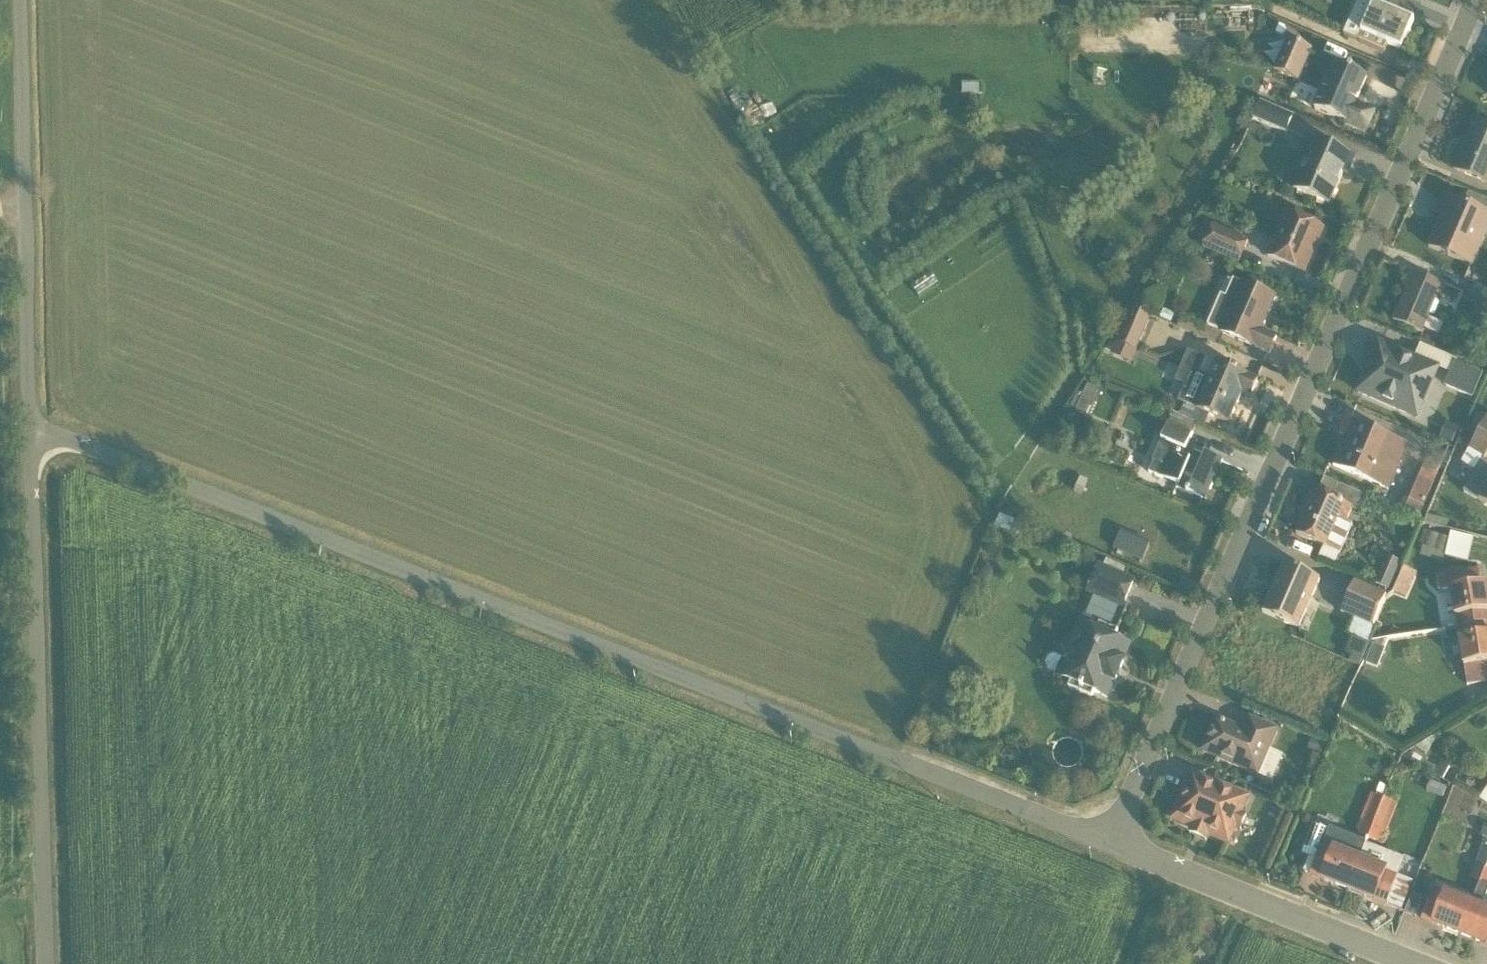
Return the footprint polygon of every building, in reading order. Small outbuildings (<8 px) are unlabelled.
[(1362,0),(1358,0),(1343,36),(1384,53),(1386,46),(1400,52),(1413,21),(1362,0)] [(1312,51),(1287,40),(1274,72),(1298,82),(1312,51)] [(1314,110),(1346,124),(1366,78),(1336,65),(1328,82),(1326,82),(1320,95),(1318,94),(1313,106),(1315,107),(1314,110)] [(1292,117),(1259,102),(1251,120),(1284,135),(1292,117)] [(1473,121),(1452,169),(1486,185),(1486,127),(1473,121)] [(1346,176),(1353,159),(1307,139),(1285,188),(1328,206),(1342,175),(1346,176)] [(1441,196),(1433,214),(1440,217),(1427,248),(1473,268),(1486,236),(1486,215),(1441,196)] [(1324,231),(1283,213),(1264,258),(1305,276),(1324,231)] [(1250,243),(1206,223),(1195,247),(1238,267),(1250,243)] [(1463,296),(1408,272),(1401,289),(1405,291),(1392,321),(1422,335),(1430,316),(1434,318),(1440,304),(1456,311),(1463,296)] [(1275,301),(1227,279),(1205,328),(1269,356),(1277,338),(1261,331),(1275,301)] [(1465,301),(1486,312),(1486,291),(1473,284),(1465,301)] [(1122,340),(1139,348),(1155,315),(1138,306),(1122,340)] [(1180,319),(1176,328),(1215,345),(1218,336),(1180,319)] [(1437,370),(1378,344),(1356,393),(1416,419),(1437,370)] [(1257,381),(1187,352),(1174,382),(1184,386),(1176,403),(1183,406),(1179,417),(1197,425),(1201,413),(1227,425),(1241,394),(1250,398),(1257,381)] [(1481,377),(1455,365),(1445,387),(1471,399),(1481,377)] [(1197,425),(1179,417),(1172,413),(1169,420),(1167,425),(1162,423),(1156,435),(1162,438),(1146,472),(1176,486),(1175,490),(1203,503),(1222,462),(1204,454),(1202,458),(1185,450),(1197,425)] [(1477,433),(1486,439),(1486,415),(1477,433)] [(1409,448),(1345,419),(1338,436),(1343,438),(1331,465),(1389,491),(1409,448)] [(1486,506),(1486,439),(1477,433),(1465,427),(1455,446),(1481,460),(1463,493),(1486,506)] [(1436,475),(1417,467),(1398,510),(1417,519),(1436,475)] [(1369,499),(1320,478),(1294,536),(1337,555),(1351,525),(1348,523),(1354,509),(1363,513),(1369,499)] [(1422,532),(1418,547),(1444,554),(1443,557),(1466,564),(1474,540),(1449,533),(1447,539),(1422,532)] [(1098,567),(1086,594),(1122,610),(1134,583),(1121,577),(1125,567),(1106,559),(1102,569),(1098,567)] [(1404,571),(1381,560),(1371,583),(1393,594),(1404,571)] [(1297,629),(1318,580),(1281,564),(1260,613),(1297,629)] [(1408,566),(1397,592),(1410,598),(1422,572),(1408,566)] [(1455,628),(1486,623),(1486,604),(1484,583),(1479,584),(1477,570),(1436,576),(1438,593),(1449,591),(1455,628)] [(1198,586),(1183,579),(1178,590),(1193,596),(1198,586)] [(1386,596),(1354,582),(1341,613),(1353,619),(1373,627),(1386,596)] [(1117,632),(1081,617),(1062,660),(1049,654),(1042,671),(1054,676),(1053,677),(1068,683),(1066,688),(1090,699),(1092,694),(1104,700),(1128,646),(1114,640),(1117,632)] [(1373,627),(1353,619),(1346,635),(1369,645),(1376,629),(1373,627)] [(1464,686),(1486,683),(1486,623),(1455,628),(1464,686)] [(1376,669),(1385,649),(1374,645),(1365,665),(1376,669)] [(1261,773),(1267,775),(1276,755),(1269,752),(1279,731),(1248,717),(1242,731),(1214,719),(1199,752),(1258,778),(1261,773)] [(1209,836),(1230,845),(1250,799),(1192,774),(1172,819),(1193,829),(1190,835),(1206,842),(1209,836)] [(1397,805),(1368,793),(1356,822),(1361,824),(1357,836),(1380,845),(1397,805)] [(1302,873),(1347,891),(1363,851),(1366,843),(1330,828),(1329,833),(1312,826),(1300,856),(1307,859),(1302,873)] [(1486,866),(1486,850),(1482,847),(1469,879),(1480,883),(1486,866)] [(1398,865),(1363,851),(1347,891),(1402,912),(1413,884),(1394,876),(1398,865)] [(1486,946),(1486,899),(1486,895),(1486,866),(1480,883),(1474,898),(1458,935),(1486,946)] [(1422,920),(1458,935),(1474,898),(1437,883),(1422,920)] [(1422,899),(1413,896),(1406,914),(1414,917),(1422,899)]
